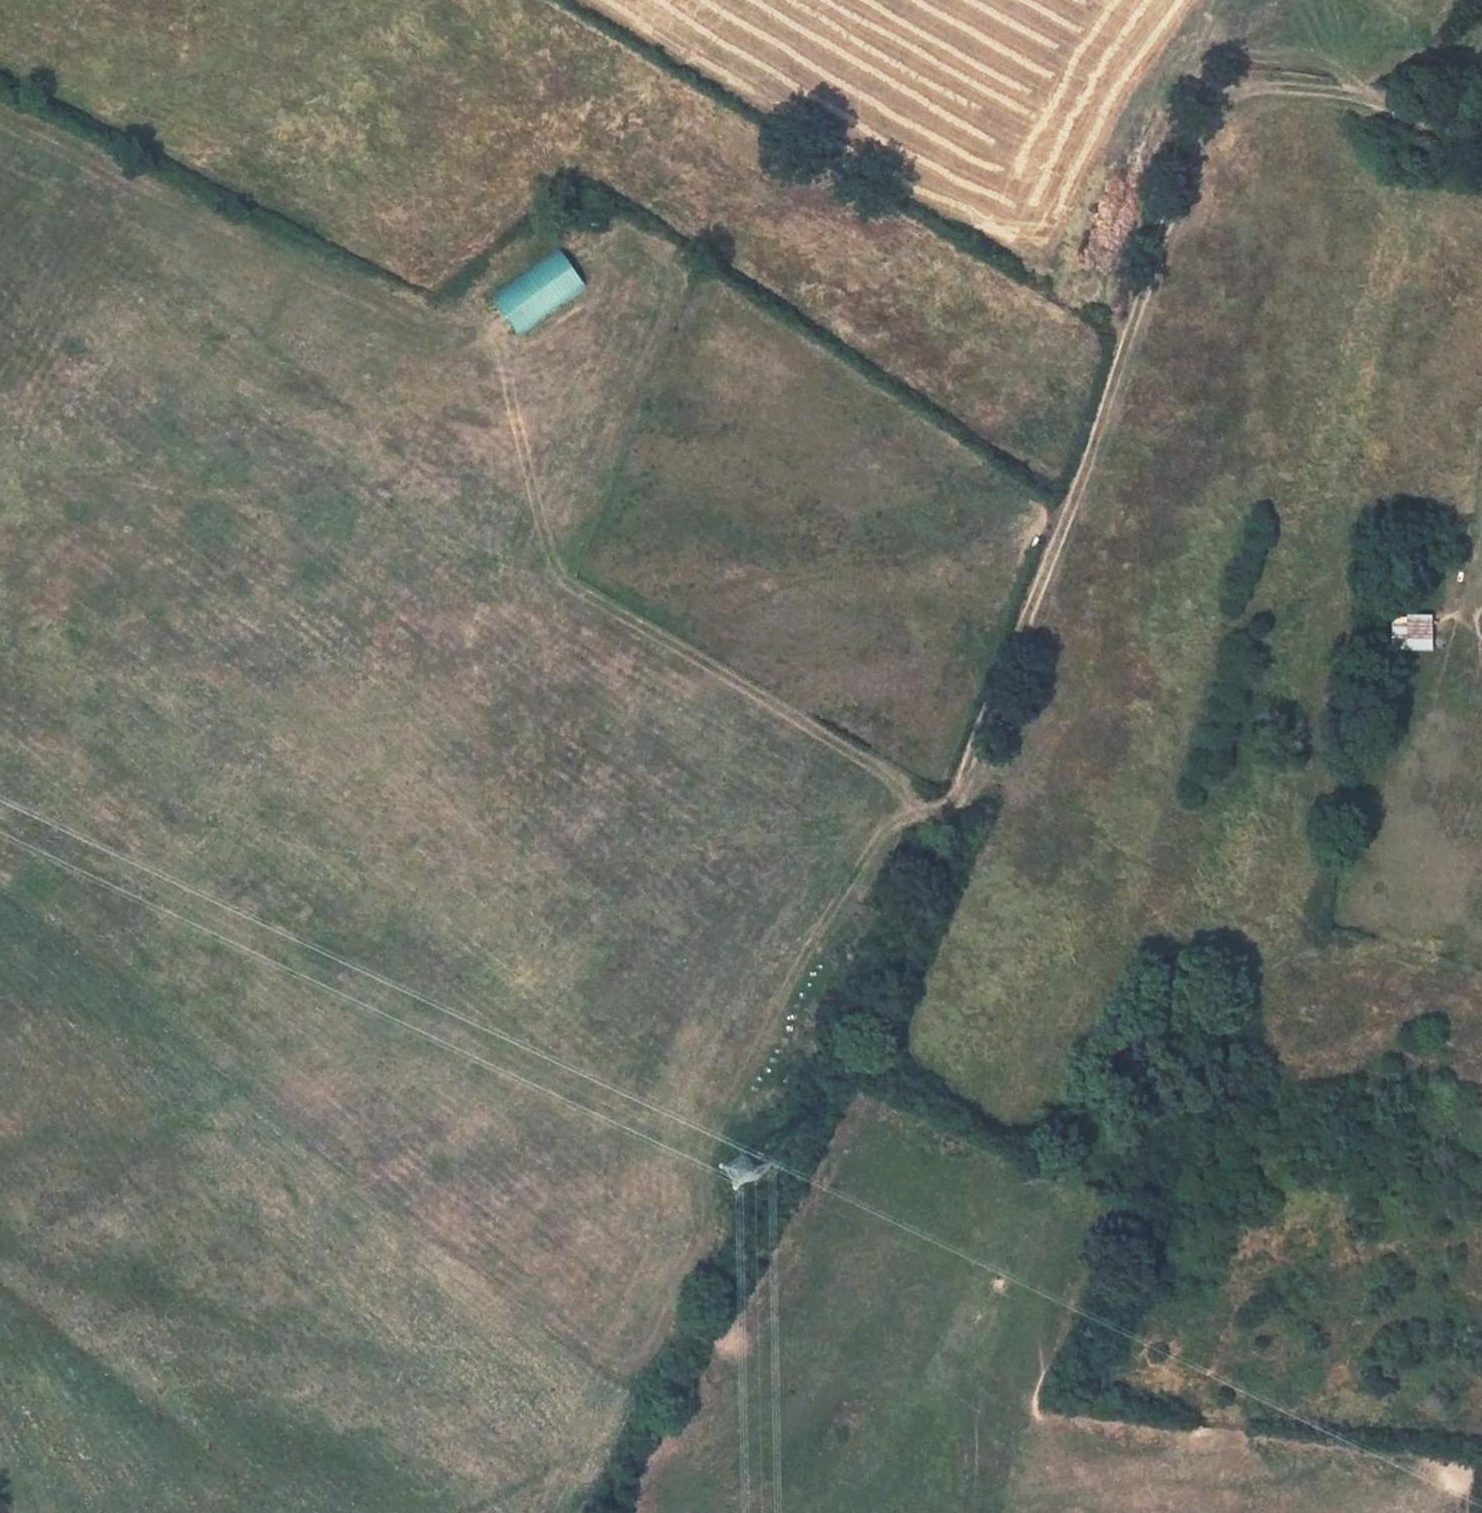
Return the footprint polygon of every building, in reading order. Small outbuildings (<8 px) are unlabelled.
[(488,296),(513,333),(584,285),(559,248),(488,296)] [(1404,621),(1388,622),(1389,651),(1432,649),(1430,612),(1404,613),(1404,621)]
